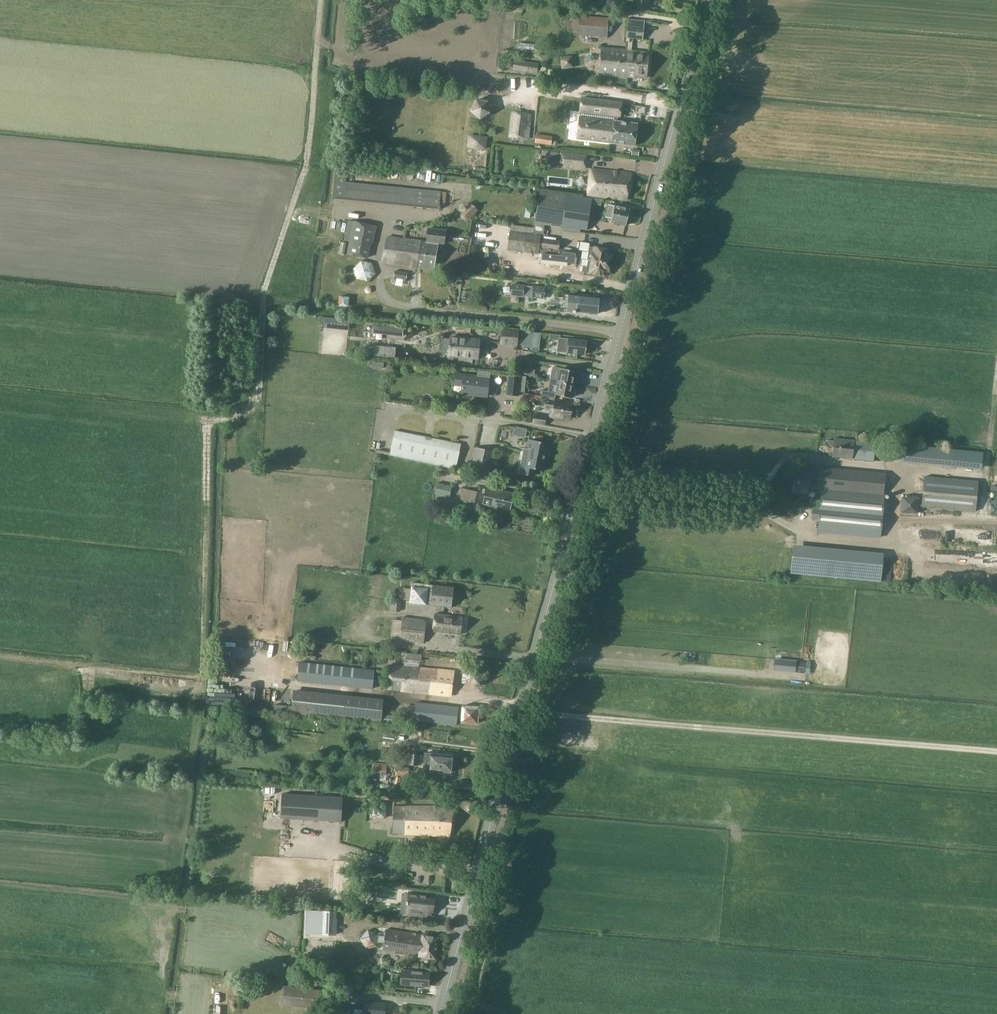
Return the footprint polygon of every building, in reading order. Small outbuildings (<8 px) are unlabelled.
[(649,0),(636,0),(635,4),(632,3),(632,7),(647,10),(649,0)] [(578,33),(578,34),(606,37),(608,19),(580,16),(580,20),(578,33)] [(578,33),(580,20),(572,19),(571,32),(578,33)] [(628,41),(627,51),(626,60),(629,60),(627,76),(646,78),(649,53),(631,51),(632,38),(642,39),(643,27),(627,25),(626,41),(628,41)] [(626,60),(627,51),(601,48),(599,74),(627,76),(629,60),(626,60)] [(537,64),(515,61),(514,69),(536,73),(537,64)] [(580,112),(580,117),(579,117),(577,139),(612,143),(615,116),(608,115),(610,101),(582,98),(580,112)] [(622,103),(610,101),(608,115),(615,116),(612,143),(634,146),(637,124),(617,121),(618,116),(620,117),(622,103)] [(528,139),(531,114),(513,112),(510,137),(528,139)] [(535,143),(551,145),(552,136),(536,133),(535,143)] [(468,135),(467,146),(487,148),(488,137),(468,135)] [(561,153),(560,166),(586,169),(587,156),(561,153)] [(333,199),(439,209),(439,206),(445,206),(446,193),(440,192),(441,192),(346,182),(347,167),(336,166),(333,199)] [(587,195),(627,201),(631,174),(590,169),(587,195)] [(524,192),(527,199),(532,197),(530,189),(524,192)] [(540,190),(534,224),(550,226),(561,227),(568,228),(580,229),(587,231),(587,230),(588,224),(592,199),(540,190)] [(470,203),(464,209),(472,216),(478,210),(470,203)] [(609,205),(606,217),(612,219),(611,222),(626,226),(626,224),(628,223),(629,220),(628,219),(628,216),(630,215),(630,212),(630,211),(630,209),(615,205),(615,206),(609,205)] [(348,220),(344,240),(349,241),(347,254),(368,258),(370,246),(373,243),(376,226),(348,220)] [(437,243),(443,244),(444,231),(427,229),(425,243),(419,242),(415,268),(434,271),(437,243)] [(507,251),(538,254),(541,234),(510,230),(507,251)] [(382,263),(415,268),(419,242),(419,241),(386,237),(382,263)] [(542,254),(542,255),(543,255),(560,256),(577,258),(578,253),(578,252),(560,249),(559,249),(560,241),(542,238),(540,254),(542,254)] [(589,247),(587,259),(610,262),(611,262),(612,257),(611,257),(611,256),(608,255),(609,250),(589,247)] [(576,265),(577,258),(560,256),(543,255),(542,255),(542,260),(558,262),(576,265)] [(610,262),(587,259),(587,260),(588,260),(587,267),(583,266),(582,272),(605,276),(606,271),(609,271),(609,270),(610,270),(611,265),(610,265),(610,262)] [(543,298),(545,288),(512,284),(511,295),(543,298)] [(568,295),(567,311),(572,311),(572,313),(575,313),(576,312),(580,312),(580,313),(584,314),(584,313),(585,314),(589,314),(589,313),(597,314),(599,298),(594,298),(594,295),(581,294),(581,296),(568,295)] [(349,297),(339,296),(338,307),(348,307),(349,297)] [(379,325),(378,334),(402,337),(403,328),(379,325)] [(501,329),(500,345),(517,347),(518,345),(519,332),(519,330),(501,329)] [(519,332),(518,345),(524,345),(524,347),(532,348),(533,348),(534,332),(526,331),(525,333),(519,332)] [(450,337),(447,357),(477,360),(480,340),(450,337)] [(566,353),(566,358),(577,359),(577,353),(586,354),(587,341),(570,339),(558,338),(557,352),(566,353)] [(536,377),(538,365),(530,363),(527,375),(528,375),(527,380),(536,382),(537,377),(536,377)] [(512,366),(511,374),(516,374),(516,372),(521,373),(522,367),(517,367),(517,366),(512,366)] [(552,367),(550,380),(558,382),(559,381),(574,385),(577,372),(561,369),(552,367)] [(463,382),(462,393),(487,396),(488,379),(491,379),(491,373),(479,372),(478,378),(464,376),(464,374),(456,373),(455,382),(463,382)] [(506,394),(518,396),(519,392),(520,376),(508,374),(506,394)] [(550,380),(547,391),(556,393),(556,394),(571,397),(574,385),(559,381),(558,382),(550,380)] [(542,390),(541,396),(547,398),(554,399),(556,394),(556,393),(547,391),(542,390)] [(426,403),(426,400),(424,397),(421,397),(418,399),(418,402),(420,405),(423,405),(426,403)] [(546,400),(545,409),(551,410),(549,418),(560,419),(560,417),(570,418),(572,404),(554,401),(547,400),(546,400)] [(529,423),(531,414),(523,412),(521,421),(529,423)] [(535,415),(533,423),(545,425),(546,417),(535,415)] [(390,456),(455,469),(460,444),(395,431),(390,456)] [(524,448),(518,473),(531,476),(533,469),(543,471),(549,443),(528,439),(526,448),(524,448)] [(833,439),(833,441),(826,440),(833,448),(832,457),(873,460),(875,442),(833,439)] [(476,447),(470,473),(489,477),(494,451),(476,447)] [(933,448),(932,465),(963,468),(964,450),(933,448)] [(885,474),(820,467),(810,467),(809,473),(794,472),(792,492),(808,493),(808,488),(821,489),(820,500),(814,500),(814,509),(812,508),(811,519),(818,520),(817,532),(880,538),(884,495),(883,494),(885,474)] [(924,476),(921,507),(975,512),(978,481),(924,476)] [(514,494),(486,487),(482,504),(510,511),(514,494)] [(481,492),(463,488),(461,499),(469,501),(464,521),(474,523),(481,492)] [(791,571),(880,580),(882,554),(793,545),(791,571)] [(410,596),(410,601),(410,603),(451,607),(453,587),(412,583),(411,587),(410,596)] [(392,592),(394,593),(394,599),(391,598),(390,611),(399,612),(400,600),(410,601),(410,596),(411,587),(400,586),(400,587),(397,586),(396,588),(392,587),(392,592)] [(463,618),(435,614),(432,631),(461,635),(463,618)] [(424,642),(426,622),(424,621),(402,618),(402,621),(393,620),(391,635),(400,636),(400,640),(424,642)] [(796,661),(797,661),(775,659),(774,670),(806,673),(806,662),(796,661)] [(297,681),(373,689),(375,670),(299,662),(297,681)] [(410,692),(452,696),(454,671),(405,666),(391,665),(389,689),(410,692)] [(293,692),(291,712),(380,723),(382,714),(383,702),(293,692)] [(416,702),(414,720),(457,725),(459,707),(416,702)] [(479,707),(462,705),(460,723),(478,724),(479,707)] [(382,714),(380,723),(398,724),(398,716),(382,714)] [(453,756),(432,754),(424,753),(423,773),(430,773),(430,771),(451,773),(453,756)] [(410,754),(409,764),(418,765),(419,755),(410,754)] [(375,762),(374,771),(387,772),(387,764),(375,762)] [(282,793),(280,818),(311,820),(312,795),(282,793)] [(312,795),(311,820),(341,822),(342,815),(343,797),(312,795)] [(431,835),(436,807),(393,807),(391,833),(431,835)] [(436,807),(431,835),(437,835),(450,837),(453,809),(436,807)] [(408,894),(406,914),(423,916),(424,911),(434,912),(435,899),(419,897),(419,895),(408,894)] [(307,911),(307,918),(310,918),(310,934),(335,935),(335,918),(336,912),(311,911),(307,911)] [(420,956),(435,958),(438,938),(416,935),(413,934),(386,930),(383,950),(420,956)] [(402,970),(401,984),(428,987),(430,972),(402,970)] [(325,991),(283,985),(280,1004),(323,1010),(325,991)] [(362,1013),(384,1013),(385,1004),(363,1002),(362,1013)]
